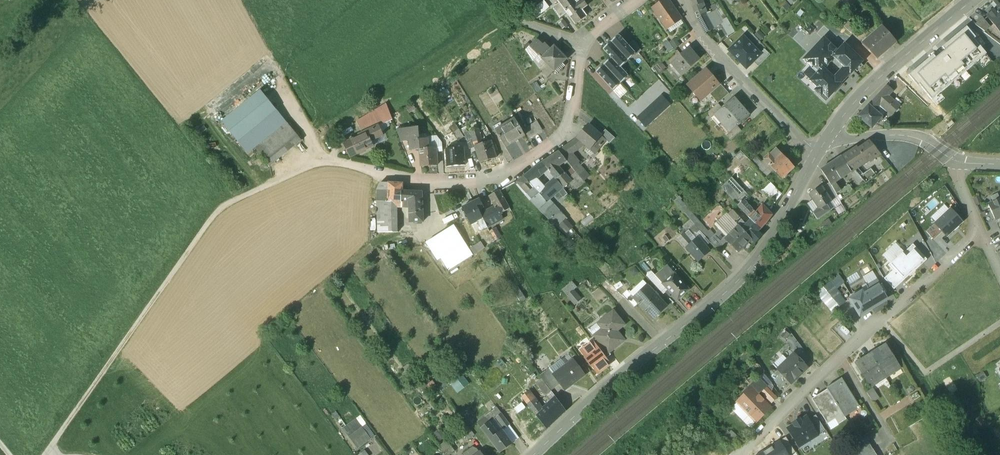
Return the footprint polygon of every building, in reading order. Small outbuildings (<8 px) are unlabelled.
[(567,13),(575,24),(585,16),(581,10),(586,7),(581,0),(576,4),(574,0),(557,0),(567,13)] [(668,0),(668,1),(667,0),(665,0),(653,8),(668,30),(681,21),(676,12),(668,0)] [(782,4),(787,10),(798,0),(787,0),(782,4)] [(719,2),(711,6),(723,26),(730,22),(719,2)] [(560,3),(553,8),(560,18),(567,13),(560,3)] [(702,4),(692,7),(696,17),(705,33),(712,30),(708,22),(705,16),(702,4)] [(995,10),(991,10),(988,12),(988,16),(987,17),(999,33),(999,6),(995,10)] [(983,18),(975,25),(985,32),(990,27),(983,18)] [(856,30),(849,22),(844,27),(851,34),(852,34),(856,30)] [(765,25),(759,31),(765,36),(771,30),(765,25)] [(883,26),(862,45),(877,59),(896,42),(883,26)] [(919,85),(932,100),(987,54),(974,40),(976,38),(966,27),(942,47),(945,51),(936,58),(933,55),(909,76),(918,87),(919,85)] [(619,35),(611,43),(628,61),(636,54),(629,46),(619,35)] [(729,51),(747,68),(753,62),(761,55),(743,37),(729,51)] [(804,60),(818,73),(823,68),(834,57),(838,52),(824,39),(804,60)] [(554,47),(553,48),(548,43),(546,45),(545,44),(543,45),(539,41),(536,40),(530,47),(554,71),(555,70),(558,73),(563,68),(560,65),(566,59),(554,47)] [(641,51),(634,41),(629,46),(636,54),(637,55),(641,51)] [(628,61),(611,43),(603,50),(607,54),(610,54),(610,57),(611,58),(621,68),(628,61)] [(848,76),(862,61),(845,45),(838,52),(834,57),(845,67),(841,70),(848,76)] [(554,71),(530,47),(527,49),(547,78),(554,71)] [(689,49),(671,63),(681,75),(699,60),(689,49)] [(765,50),(753,62),(758,67),(770,55),(765,50)] [(621,68),(611,58),(604,65),(621,84),(629,77),(623,71),(621,71),(621,68)] [(662,61),(655,67),(662,76),(667,72),(665,70),(667,68),(662,61)] [(621,84),(604,65),(596,72),(613,91),(621,84)] [(840,85),(840,84),(834,78),(823,68),(818,73),(811,81),(818,88),(816,90),(821,95),(823,93),(828,98),(840,85)] [(706,70),(688,86),(700,100),(719,85),(706,70)] [(840,84),(848,76),(841,70),(834,78),(840,84)] [(721,85),(710,94),(718,104),(729,94),(721,85)] [(887,85),(868,105),(858,117),(872,129),(882,117),(877,113),(879,110),(877,108),(881,104),(883,105),(887,101),(888,103),(890,100),(887,97),(893,91),(887,85)] [(286,122),(260,90),(221,122),(237,141),(247,154),(255,148),(286,122)] [(436,90),(420,99),(423,104),(439,94),(436,90)] [(661,96),(637,117),(646,126),(670,105),(661,96)] [(722,108),(714,115),(722,124),(741,107),(734,98),(722,108)] [(899,108),(890,100),(888,103),(887,101),(883,105),(893,114),(899,108)] [(388,104),(356,122),(363,133),(379,126),(394,120),(388,104)] [(718,104),(707,113),(711,118),(714,115),(722,108),(718,104)] [(741,107),(722,124),(729,133),(730,133),(737,126),(749,116),(741,107)] [(515,119),(495,131),(505,147),(525,135),(522,131),(515,119)] [(539,121),(522,131),(525,135),(528,140),(545,130),(539,121)] [(301,141),(286,122),(255,148),(270,166),(301,141)] [(483,144),(476,122),(468,126),(469,128),(474,146),(483,144)] [(455,125),(450,129),(452,133),(458,129),(455,125)] [(600,135),(588,125),(577,138),(584,144),(587,147),(594,153),(601,145),(600,144),(597,140),(601,136),(600,135)] [(359,138),(345,145),(350,157),(372,146),(370,141),(383,135),(379,126),(363,133),(358,135),(359,138)] [(741,131),(737,126),(730,133),(729,133),(726,135),(731,140),(741,131)] [(418,128),(405,129),(407,141),(410,140),(411,150),(420,149),(419,140),(418,128)] [(469,128),(460,132),(464,137),(467,142),(469,149),(475,147),(474,146),(469,128)] [(405,129),(397,130),(401,141),(407,141),(405,129)] [(458,129),(452,133),(458,141),(464,137),(460,132),(458,129)] [(615,138),(605,130),(600,135),(601,136),(605,139),(609,143),(615,138)] [(439,137),(427,139),(428,149),(436,148),(436,153),(439,153),(440,159),(444,158),(443,142),(439,137)] [(578,163),(571,153),(577,149),(584,144),(577,138),(573,142),(560,152),(566,160),(572,167),(578,163)] [(428,149),(427,139),(419,140),(420,149),(421,166),(437,165),(437,159),(440,159),(439,153),(436,153),(436,148),(428,149)] [(483,144),(474,146),(475,147),(480,163),(496,157),(491,141),(483,144)] [(857,147),(841,157),(851,172),(854,171),(869,161),(870,162),(881,155),(870,142),(865,144),(858,148),(857,147)] [(463,148),(446,149),(447,166),(465,165),(463,148)] [(776,148),(764,159),(770,166),(782,154),(776,148)] [(560,152),(542,163),(548,170),(555,178),(556,179),(564,173),(558,166),(566,160),(560,152)] [(782,154),(770,166),(782,179),(794,167),(782,154)] [(849,185),(841,190),(835,182),(851,172),(841,157),(841,156),(821,169),(829,182),(831,185),(835,194),(836,193),(838,196),(840,201),(854,192),(849,185)] [(555,178),(544,187),(537,179),(548,170),(542,163),(535,166),(524,176),(547,202),(550,199),(559,192),(563,188),(555,179),(556,179),(555,178)] [(580,166),(578,163),(572,167),(576,172),(582,179),(586,184),(591,180),(580,166)] [(762,163),(757,167),(763,173),(767,169),(762,163)] [(871,169),(863,174),(859,176),(866,183),(876,176),(871,169)] [(859,176),(854,171),(851,172),(861,187),(866,183),(859,176)] [(576,172),(571,177),(575,182),(573,183),(575,185),(582,179),(576,172)] [(556,179),(555,179),(563,188),(571,181),(568,179),(564,173),(556,179)] [(547,202),(524,176),(517,182),(527,193),(532,198),(533,198),(542,207),(547,202)] [(571,177),(568,179),(571,181),(563,188),(565,191),(571,186),(574,189),(576,187),(579,191),(586,184),(582,179),(575,185),(573,183),(575,182),(571,177)] [(829,182),(822,187),(831,201),(838,196),(836,193),(835,194),(831,185),(829,182)] [(402,184),(380,183),(377,190),(376,202),(391,202),(402,203),(402,192),(402,184)] [(745,198),(736,187),(728,195),(738,205),(744,199),(745,198)] [(822,187),(810,195),(819,209),(813,213),(818,219),(830,210),(826,205),(831,201),(822,187)] [(565,191),(563,188),(559,192),(565,201),(570,197),(565,191)] [(499,191),(489,196),(495,207),(499,215),(509,209),(499,191)] [(421,192),(402,192),(402,203),(401,208),(409,208),(409,214),(410,214),(411,222),(423,222),(421,192)] [(979,195),(974,197),(978,207),(984,205),(979,195)] [(495,207),(489,196),(485,198),(491,209),(495,207)] [(704,227),(680,200),(682,199),(679,197),(674,201),(691,220),(700,231),(704,227)] [(479,199),(462,208),(474,232),(481,229),(487,227),(481,215),(479,211),(484,208),(479,199)] [(542,207),(539,210),(543,214),(546,211),(553,218),(561,211),(558,207),(550,199),(547,202),(542,207)] [(746,202),(744,199),(738,205),(738,206),(743,212),(749,205),(746,202)] [(988,204),(995,220),(999,218),(999,199),(988,204)] [(391,202),(377,202),(378,233),(393,232),(391,202)] [(717,224),(728,214),(725,211),(719,204),(708,214),(717,224)] [(772,215),(763,206),(758,211),(755,207),(752,209),(749,205),(743,212),(751,220),(759,229),(766,222),(772,215),(771,215),(772,215)] [(491,209),(481,215),(487,227),(502,219),(499,215),(495,207),(491,209)] [(935,223),(942,231),(946,236),(963,221),(951,208),(935,223)] [(546,211),(543,214),(568,239),(576,230),(573,227),(575,225),(563,213),(561,211),(553,218),(546,211)] [(746,225),(732,211),(728,214),(739,226),(751,239),(755,244),(762,236),(761,235),(757,231),(759,229),(751,220),(746,225)] [(700,231),(691,220),(684,226),(687,231),(688,231),(692,235),(695,235),(700,231)] [(935,223),(926,231),(933,239),(942,231),(935,223)] [(715,235),(720,230),(715,225),(710,230),(715,235)] [(454,226),(426,243),(437,261),(441,259),(448,270),(472,256),(454,226)] [(584,226),(578,231),(583,237),(589,231),(584,226)] [(751,239),(739,226),(727,238),(726,239),(727,240),(739,252),(751,239)] [(715,235),(710,230),(708,232),(704,227),(700,231),(706,238),(714,246),(718,242),(716,240),(717,238),(715,235)] [(500,238),(495,229),(490,232),(495,241),(500,238)] [(727,238),(720,230),(715,235),(718,238),(717,238),(716,240),(718,242),(719,241),(723,245),(727,240),(726,239),(727,238)] [(700,231),(695,235),(698,238),(702,242),(704,240),(706,238),(700,231)] [(698,238),(692,243),(684,233),(678,238),(698,261),(709,251),(705,246),(707,244),(704,240),(702,242),(698,238)] [(785,244),(789,249),(795,245),(792,239),(785,244)] [(718,242),(714,246),(717,250),(723,245),(719,241),(718,242)] [(482,243),(472,249),(475,255),(486,249),(482,243)] [(893,270),(903,281),(909,275),(908,274),(914,268),(916,270),(928,260),(913,244),(905,252),(901,249),(894,256),(896,258),(888,265),(893,270)] [(668,266),(656,277),(668,290),(666,292),(668,295),(671,293),(677,300),(689,290),(668,266)] [(894,289),(903,281),(893,270),(884,279),(894,289)] [(840,275),(818,294),(834,311),(846,300),(837,290),(847,282),(840,275)] [(877,279),(867,285),(870,291),(881,285),(877,279)] [(867,285),(860,289),(862,291),(864,295),(870,291),(867,285)] [(870,291),(864,295),(872,308),(887,299),(883,294),(886,293),(881,285),(870,291)] [(666,307),(648,287),(635,299),(639,304),(653,319),(666,307)] [(574,290),(567,296),(576,307),(583,301),(574,290)] [(862,291),(849,298),(860,315),(866,312),(872,308),(864,295),(862,291)] [(630,294),(625,299),(634,308),(639,304),(635,299),(630,294)] [(625,325),(613,311),(602,320),(604,323),(600,327),(602,330),(594,337),(596,340),(603,348),(604,347),(609,353),(622,343),(618,339),(621,336),(617,331),(625,325)] [(596,340),(593,342),(606,359),(611,355),(609,353),(604,347),(603,348),(596,340)] [(606,359),(593,342),(581,351),(587,358),(586,359),(591,367),(592,366),(598,373),(610,364),(606,359)] [(900,369),(886,345),(870,354),(882,372),(888,368),(892,374),(900,369)] [(790,350),(774,366),(778,370),(794,354),(790,350)] [(796,356),(794,354),(778,370),(791,384),(807,368),(801,362),(802,362),(802,358),(799,356),(796,356)] [(870,354),(856,363),(867,382),(870,387),(873,386),(879,382),(875,376),(882,372),(870,354)] [(561,359),(549,368),(555,375),(566,365),(561,359)] [(410,363),(404,367),(409,374),(420,366),(417,361),(412,365),(410,363)] [(526,361),(520,366),(524,372),(531,367),(526,361)] [(555,375),(554,375),(560,383),(565,390),(584,375),(573,361),(566,365),(555,375)] [(549,368),(540,376),(551,390),(560,383),(554,375),(555,375),(549,368)] [(460,369),(448,380),(459,392),(471,382),(460,369)] [(989,379),(983,370),(975,375),(981,385),(989,379)] [(427,377),(425,374),(418,379),(420,382),(418,383),(426,394),(438,385),(430,375),(427,377)] [(551,392),(542,379),(536,384),(546,395),(551,392)] [(758,379),(741,396),(743,398),(752,390),(757,395),(766,387),(758,379)] [(859,406),(841,379),(826,388),(828,390),(845,417),(858,409),(860,408),(859,406)] [(870,387),(867,382),(863,385),(869,396),(877,391),(873,386),(870,387)] [(766,388),(761,393),(770,403),(776,398),(766,388)] [(542,411),(530,394),(531,393),(529,390),(522,397),(536,417),(542,411)] [(757,395),(752,390),(743,398),(738,403),(743,408),(742,409),(749,417),(751,416),(755,421),(769,407),(757,395)] [(845,417),(828,390),(813,400),(828,423),(835,418),(838,423),(846,419),(845,417)] [(546,395),(544,397),(550,403),(556,398),(551,392),(546,395)] [(566,411),(556,398),(550,403),(542,411),(536,417),(546,430),(566,411)] [(707,405),(702,406),(706,420),(718,416),(715,406),(708,408),(707,405)] [(497,409),(485,418),(489,423),(496,418),(501,414),(497,409)] [(332,413),(344,429),(348,426),(337,410),(332,413)] [(510,425),(501,414),(496,418),(504,430),(510,425)] [(809,421),(818,435),(825,431),(816,416),(809,421)] [(788,429),(799,447),(818,435),(809,421),(806,417),(800,421),(799,420),(794,424),(794,425),(788,429)] [(348,426),(344,429),(342,431),(357,450),(370,439),(362,428),(355,420),(348,426)] [(362,428),(370,439),(376,435),(367,423),(362,428)] [(502,430),(497,434),(489,423),(481,429),(500,454),(512,444),(502,430)] [(467,425),(461,430),(468,441),(475,436),(467,425)] [(796,453),(786,437),(780,441),(789,454),(792,454),(796,453)] [(845,449),(848,454),(872,454),(875,453),(865,437),(845,449)] [(440,446),(447,454),(449,454),(454,451),(447,441),(440,446)] [(780,441),(758,454),(789,454),(780,441)]
